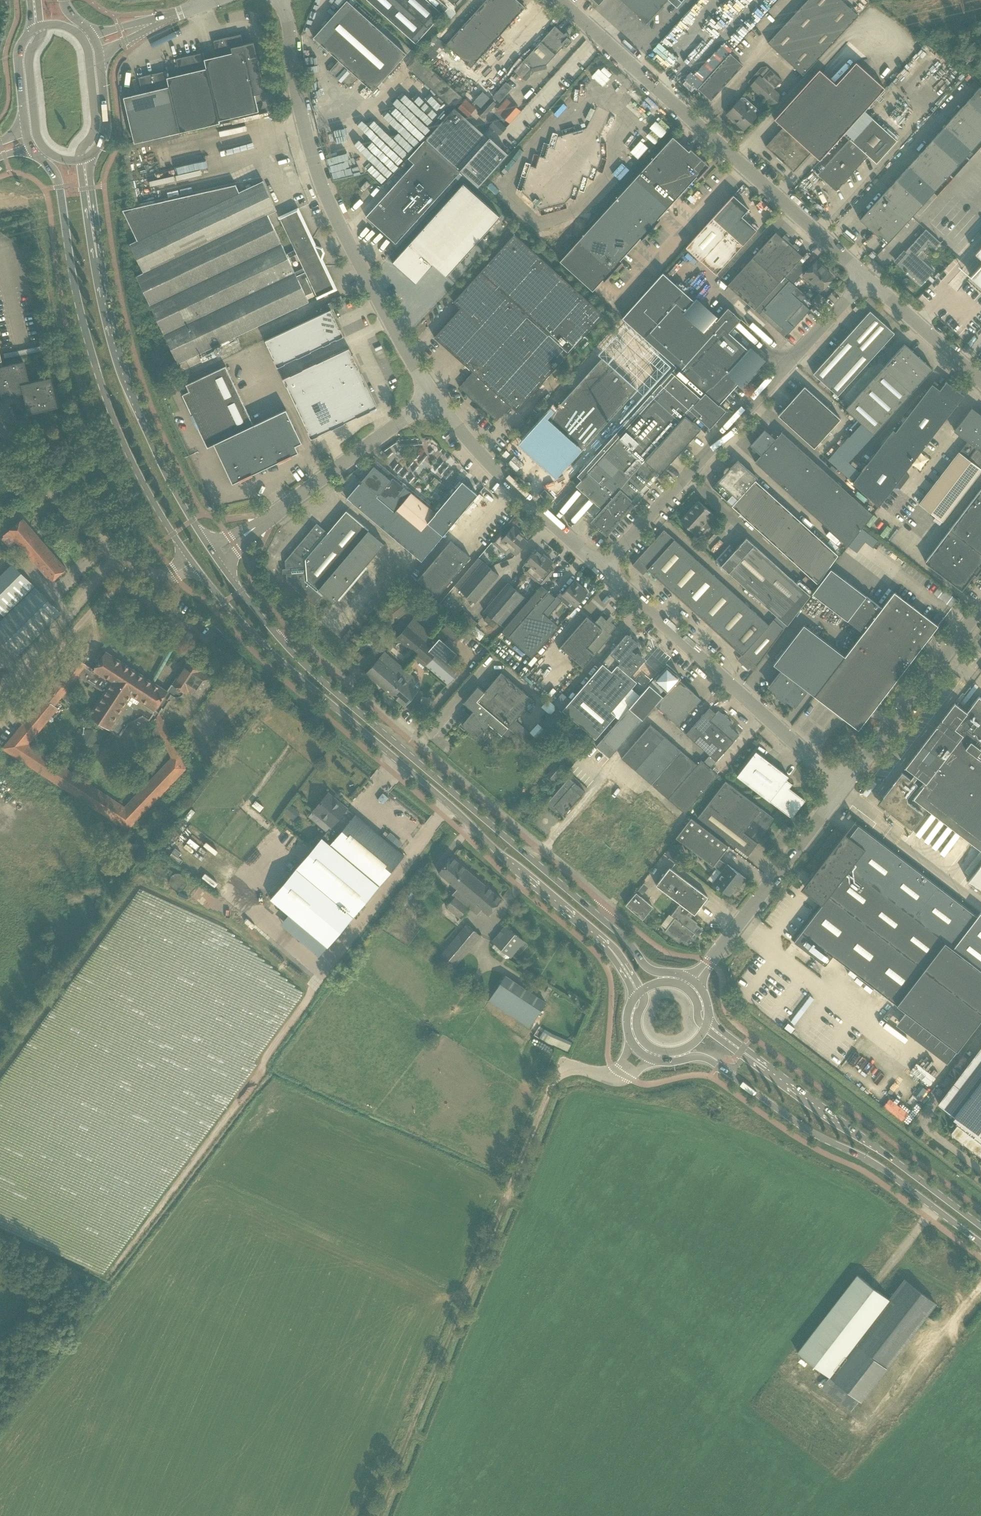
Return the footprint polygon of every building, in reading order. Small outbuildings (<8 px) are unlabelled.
[(313,38),(339,60),(329,72),(336,79),(339,76),(342,79),(342,80),(349,87),(358,78),(373,91),(396,66),(406,54),(347,0),(313,38)] [(397,0),(367,0),(416,44),(429,29),(397,0)] [(429,29),(443,14),(448,8),(440,0),(397,0),(429,29)] [(518,15),(525,7),(517,0),(504,0),(477,31),(466,22),(446,45),(471,67),(518,15)] [(466,22),(477,31),(504,0),(486,0),(466,22)] [(637,14),(637,15),(646,23),(667,0),(621,0),(637,14)] [(841,0),(807,0),(802,6),(820,23),(841,0)] [(858,16),(842,0),(841,0),(820,23),(837,38),(858,16)] [(837,38),(820,23),(802,6),(790,19),(807,35),(825,52),(837,38)] [(785,59),(807,35),(790,19),(768,43),(785,59)] [(681,20),(654,48),(663,57),(690,29),(681,20)] [(564,34),(555,26),(548,34),(524,60),(533,68),(546,65),(564,45),(566,48),(572,42),(568,38),(570,36),(566,32),(564,34)] [(444,38),(449,33),(444,28),(439,33),(444,38)] [(219,121),(249,114),(259,111),(255,95),(243,45),(241,34),(214,41),(217,56),(205,59),(219,121)] [(435,35),(424,49),(435,58),(446,44),(435,35)] [(803,76),(825,52),(807,35),(785,59),(803,76)] [(263,85),(254,42),(243,45),(255,95),(265,92),(268,91),(269,90),(268,84),(263,85)] [(180,133),(211,125),(220,123),(219,121),(205,59),(203,53),(176,59),(180,75),(167,78),(180,133)] [(727,83),(728,83),(727,83),(742,66),(730,54),(731,54),(730,53),(714,71),(727,83)] [(452,108),(462,97),(417,56),(407,67),(452,108)] [(820,160),(885,88),(856,62),(836,84),(842,90),(779,159),(794,172),(811,153),(820,160)] [(598,69),(592,76),(603,86),(609,79),(598,69)] [(781,80),(770,70),(762,78),(759,76),(749,87),(773,108),(783,97),(774,89),(781,80)] [(779,159),(842,90),(836,84),(820,70),(774,120),(783,127),(766,147),(779,159)] [(134,143),(144,141),(180,133),(167,78),(166,71),(139,77),(142,93),(124,97),(134,143)] [(727,83),(714,71),(698,89),(699,89),(711,100),(726,83),(727,84),(727,83)] [(544,85),(540,92),(551,98),(555,91),(544,85)] [(501,87),(493,97),(499,103),(508,93),(501,87)] [(980,87),(968,100),(980,112),(980,87)] [(483,92),(474,102),(481,108),(490,98),(483,92)] [(744,130),(758,115),(759,114),(758,110),(744,98),(741,97),(740,99),(726,114),(744,130)] [(490,98),(477,113),(483,118),(496,104),(490,98)] [(466,99),(457,108),(467,118),(476,108),(466,99)] [(968,100),(956,114),(980,136),(980,112),(968,100)] [(512,103),(501,115),(510,123),(521,111),(512,103)] [(414,164),(366,217),(396,244),(455,177),(460,173),(460,172),(478,188),(508,154),(467,118),(457,109),(454,107),(424,140),(408,158),(414,164)] [(980,140),(980,136),(956,114),(944,127),(971,151),(980,140)] [(876,163),(897,140),(870,116),(818,174),(836,191),(868,156),(876,163)] [(661,120),(649,133),(658,141),(670,128),(661,120)] [(493,121),(489,126),(492,129),(500,136),(507,128),(499,121),(496,125),(493,121)] [(959,164),(971,151),(944,127),(932,140),(959,164)] [(557,136),(557,150),(569,150),(569,135),(557,136)] [(838,151),(850,139),(846,135),(834,147),(838,151)] [(689,151),(673,137),(635,178),(668,208),(696,177),(698,178),(697,178),(698,179),(709,166),(690,149),(689,151)] [(947,178),(959,164),(932,140),(920,153),(947,178)] [(640,141),(630,152),(638,159),(648,148),(640,141)] [(935,191),(947,178),(920,153),(908,167),(935,191)] [(923,204),(935,191),(908,167),(896,180),(923,204)] [(642,240),(645,237),(660,220),(658,219),(668,208),(635,178),(598,220),(630,249),(640,239),(642,240)] [(911,217),(923,204),(896,180),(884,193),(898,205),(911,217)] [(276,211),(263,181),(239,192),(236,185),(130,208),(123,210),(137,240),(134,242),(130,244),(137,259),(143,273),(136,276),(142,289),(178,364),(188,359),(309,302),(306,296),(313,293),(306,278),(308,277),(317,298),(336,289),(321,259),(323,253),(321,248),(315,246),(298,209),(279,218),(295,250),(286,254),(267,215),(268,215),(276,211)] [(364,192),(371,184),(367,181),(360,188),(364,192)] [(553,205),(553,197),(539,198),(538,182),(533,183),(535,206),(553,205)] [(463,184),(392,262),(416,284),(433,265),(446,277),(500,217),(463,184)] [(884,193),(860,220),(873,232),(898,205),(884,193)] [(716,275),(757,230),(742,217),(749,209),(733,195),(686,248),(716,275)] [(887,244),(899,231),(911,217),(898,205),(873,232),(887,244)] [(613,272),(619,265),(622,262),(621,260),(630,249),(598,220),(579,240),(613,272)] [(935,248),(940,242),(926,229),(911,246),(905,252),(906,253),(897,263),(905,270),(905,271),(906,273),(907,272),(921,285),(927,279),(934,271),(922,260),(925,257),(925,255),(921,251),(929,243),(935,248)] [(782,238),(776,232),(751,259),(765,271),(790,243),(788,241),(790,239),(785,235),(782,238)] [(516,412),(583,338),(603,315),(514,234),(454,302),(461,308),(434,338),(473,372),(459,387),(496,421),(510,406),(516,412)] [(604,282),(607,278),(613,272),(579,240),(560,261),(593,291),(603,280),(604,282)] [(793,245),(790,243),(765,271),(778,283),(785,276),(799,260),(802,257),(796,251),(799,248),(794,243),(793,245)] [(778,283),(765,271),(751,259),(740,272),(767,296),(778,283)] [(809,269),(799,260),(785,276),(792,283),(803,271),(805,273),(803,276),(820,291),(833,277),(826,271),(827,270),(816,261),(809,269)] [(971,276),(980,285),(980,265),(971,276)] [(754,310),(767,296),(740,272),(728,285),(754,310)] [(576,485),(576,486),(600,508),(595,514),(597,515),(602,520),(597,525),(606,533),(632,503),(635,505),(650,489),(645,485),(647,483),(650,485),(660,474),(701,429),(693,421),(697,416),(710,428),(724,413),(726,410),(720,404),(739,382),(741,384),(747,378),(748,377),(752,373),(753,372),(752,372),(763,360),(751,348),(749,350),(745,347),(729,332),(740,319),(728,308),(716,321),(663,273),(622,318),(676,366),(577,476),(581,480),(576,485)] [(803,317),(810,310),(801,302),(806,296),(792,283),(785,276),(778,283),(767,296),(754,310),(759,314),(763,310),(788,334),(801,320),(802,320),(803,318),(803,317)] [(340,328),(331,309),(318,316),(330,342),(331,342),(330,342),(336,339),(336,340),(344,336),(340,328)] [(838,396),(894,333),(870,311),(813,374),(838,396)] [(323,346),(330,342),(318,316),(304,322),(317,348),(323,345),(323,346)] [(304,355),(311,351),(317,348),(304,322),(291,328),(304,355)] [(297,358),(304,355),(291,328),(278,334),(291,360),(297,357),(297,358)] [(277,367),(285,364),(285,363),(291,360),(278,334),(265,340),(274,359),(277,367)] [(874,435),(926,377),(933,369),(905,344),(846,409),(874,435)] [(352,354),(349,348),(323,360),(329,374),(356,361),(353,354),(352,354)] [(551,408),(518,444),(546,469),(557,478),(569,465),(576,457),(637,390),(602,358),(554,411),(551,408)] [(335,387),(329,374),(323,360),(317,363),(316,363),(309,366),(322,393),(335,387)] [(0,367),(0,395),(1,398),(15,394),(16,394),(23,399),(27,414),(46,409),(56,407),(49,377),(28,382),(23,361),(2,366),(0,367)] [(348,381),(361,374),(359,368),(356,361),(329,374),(335,387),(348,381)] [(208,447),(214,444),(254,425),(226,366),(186,385),(189,391),(183,394),(208,447)] [(309,399),(322,393),(309,366),(302,369),(303,370),(297,373),(309,399)] [(309,399),(297,373),(291,376),(290,375),(283,379),(286,387),(287,386),(296,405),(309,399)] [(377,407),(361,374),(348,381),(364,413),(371,410),(377,407)] [(348,381),(335,387),(351,419),(357,417),(364,414),(364,413),(348,381)] [(964,395),(946,381),(940,390),(932,384),(895,432),(893,430),(852,483),(879,507),(964,395)] [(814,448),(841,419),(804,386),(778,415),(814,448)] [(338,426),(345,423),(345,422),(351,419),(335,387),(322,393),(338,426)] [(331,429),(338,426),(322,393),(309,399),(325,432),(331,429)] [(325,432),(309,399),(296,405),(305,425),(308,431),(307,431),(311,439),(319,435),(325,432)] [(919,504),(931,513),(942,522),(980,471),(980,415),(972,408),(966,416),(954,431),(967,441),(919,504)] [(280,461),(292,456),(299,453),(296,446),(303,443),(298,434),(286,409),(261,422),(280,461)] [(233,484),(240,480),(280,461),(261,422),(254,425),(214,444),(233,484)] [(775,440),(765,430),(758,438),(791,468),(804,453),(781,432),(775,440)] [(836,464),(851,439),(845,435),(830,460),(836,464)] [(791,468),(758,438),(751,445),(761,454),(755,462),(813,515),(840,485),(804,453),(791,468)] [(725,474),(828,568),(838,555),(756,480),(758,478),(748,469),(738,461),(731,467),(730,469),(728,467),(726,468),(725,470),(724,472),(725,474)] [(391,480),(374,466),(361,481),(363,482),(361,485),(359,484),(358,486),(356,486),(355,486),(354,487),(353,487),(353,488),(352,489),(351,490),(351,491),(350,492),(350,493),(350,494),(350,495),(350,496),(351,497),(351,498),(353,500),(351,502),(422,561),(478,495),(462,481),(435,513),(393,478),(391,480)] [(817,583),(828,568),(725,474),(712,488),(817,583)] [(848,546),(872,514),(840,485),(813,515),(848,546)] [(957,521),(980,540),(980,489),(957,521)] [(680,521),(695,534),(703,526),(704,527),(707,528),(709,527),(710,525),(711,523),(710,521),(708,519),(713,514),(698,501),(680,521)] [(484,534),(491,540),(515,515),(508,508),(484,534)] [(305,603),(360,539),(331,514),(276,578),(305,603)] [(66,569),(23,519),(3,535),(4,536),(2,538),(9,547),(16,541),(51,582),(66,569)] [(980,569),(980,565),(980,564),(980,540),(957,521),(949,530),(925,562),(962,589),(974,573),(977,575),(980,569)] [(528,541),(519,534),(520,533),(513,526),(505,536),(501,532),(491,543),(506,556),(511,551),(516,555),(528,541)] [(655,540),(650,545),(661,554),(679,570),(692,555),(674,539),(664,530),(656,538),(655,540)] [(810,596),(806,592),(746,538),(733,552),(721,566),(728,573),(781,620),(787,626),(810,596)] [(437,597),(464,565),(471,557),(451,541),(417,580),(437,597)] [(633,564),(632,565),(633,566),(637,570),(639,571),(639,570),(640,569),(641,569),(645,572),(644,572),(645,573),(648,570),(647,569),(661,554),(650,545),(635,561),(636,561),(633,564)] [(397,549),(325,633),(341,646),(413,562),(397,549)] [(545,557),(536,550),(524,564),(527,567),(523,571),(541,586),(555,570),(550,566),(553,562),(546,556),(545,557)] [(661,554),(647,569),(648,570),(651,573),(650,573),(651,573),(652,572),(656,576),(655,577),(659,580),(661,581),(661,582),(665,585),(679,570),(661,554)] [(679,570),(665,585),(670,590),(672,591),(671,591),(674,594),(675,593),(679,597),(678,598),(679,598),(679,599),(707,569),(692,555),(679,570)] [(475,603),(499,575),(483,561),(459,590),(475,603)] [(707,569),(679,599),(680,599),(680,600),(681,599),(686,604),(689,607),(691,608),(690,608),(695,612),(722,582),(707,569)] [(894,592),(882,608),(831,569),(812,594),(863,633),(846,658),(845,656),(814,696),(858,730),(938,626),(894,592)] [(576,606),(581,600),(588,592),(574,581),(562,594),(563,595),(576,606)] [(722,582),(695,612),(699,616),(701,617),(700,617),(706,623),(707,622),(712,627),(711,628),(712,628),(740,598),(722,582)] [(32,590),(25,583),(0,608),(0,613),(4,617),(32,590)] [(500,625),(524,597),(508,583),(484,611),(500,625)] [(502,632),(508,637),(531,657),(558,626),(548,617),(562,601),(564,603),(567,598),(563,595),(560,598),(557,596),(555,598),(548,591),(541,585),(502,632)] [(60,612),(35,587),(32,590),(4,617),(0,621),(0,636),(17,654),(60,612)] [(740,598),(712,628),(713,629),(714,629),(719,633),(718,634),(721,637),(722,636),(723,638),(727,642),(754,612),(740,598)] [(394,622),(407,611),(398,599),(384,610),(394,622)] [(754,612),(727,642),(732,646),(733,647),(736,649),(741,653),(741,654),(741,655),(741,654),(741,655),(742,655),(769,625),(754,612)] [(607,620),(601,616),(594,623),(587,616),(560,647),(583,668),(611,635),(610,634),(616,627),(611,622),(613,620),(609,617),(607,620)] [(416,653),(431,635),(413,619),(397,638),(416,653)] [(463,630),(452,619),(441,630),(452,641),(463,630)] [(741,655),(739,658),(740,658),(743,661),(743,662),(742,664),(742,663),(741,664),(748,670),(749,669),(748,669),(750,668),(753,671),(784,629),(773,619),(769,625),(742,655),(741,655)] [(845,656),(804,625),(773,665),(781,671),(769,687),(778,693),(776,695),(785,702),(786,700),(795,706),(807,690),(814,696),(845,656)] [(633,639),(627,633),(610,653),(608,651),(599,662),(602,664),(562,710),(596,739),(616,715),(611,711),(630,690),(637,682),(630,676),(645,659),(637,652),(636,654),(631,650),(634,647),(635,648),(640,643),(634,638),(633,639)] [(431,635),(416,653),(422,658),(419,661),(419,662),(424,667),(425,665),(448,685),(460,672),(460,671),(459,672),(457,670),(458,670),(449,662),(457,653),(439,638),(438,639),(437,640),(431,635)] [(188,661),(172,685),(168,692),(105,652),(94,670),(88,666),(77,658),(3,748),(127,829),(185,769),(159,713),(162,709),(163,710),(170,700),(168,699),(171,695),(172,695),(174,696),(176,696),(179,696),(181,696),(183,694),(184,692),(186,694),(188,691),(198,697),(211,678),(202,671),(202,670),(188,661)] [(385,689),(403,669),(384,653),(373,666),(366,673),(385,689)] [(656,706),(679,680),(681,678),(667,665),(660,672),(653,680),(664,689),(659,694),(663,697),(656,705),(655,705),(656,706)] [(404,706),(411,698),(417,691),(413,688),(418,681),(403,669),(385,689),(404,706)] [(463,719),(458,725),(464,730),(466,729),(477,739),(489,725),(492,727),(501,735),(502,734),(507,738),(513,731),(526,743),(533,735),(515,719),(532,700),(500,673),(485,691),(478,686),(464,703),(473,711),(465,721),(463,719)] [(678,725),(701,700),(679,680),(656,706),(678,725)] [(610,758),(642,720),(656,705),(663,697),(659,694),(649,684),(596,746),(602,751),(610,758)] [(878,803),(884,808),(911,829),(923,814),(907,802),(907,797),(917,784),(914,781),(917,777),(925,783),(913,799),(980,851),(980,698),(979,696),(966,712),(955,703),(905,768),(914,774),(912,777),(910,779),(902,772),(883,797),(878,803)] [(709,708),(686,734),(698,745),(709,755),(707,758),(713,764),(716,761),(739,735),(729,726),(732,722),(725,716),(718,710),(715,714),(715,713),(709,708)] [(635,770),(650,753),(664,737),(650,724),(621,758),(629,765),(635,770)] [(666,767),(680,750),(664,737),(650,753),(666,767)] [(668,799),(697,765),(680,750),(666,767),(651,784),(668,799)] [(792,818),(805,801),(789,788),(792,784),(786,780),(789,776),(756,751),(750,759),(737,776),(792,818)] [(651,784),(666,767),(650,753),(635,770),(651,784)] [(710,768),(713,764),(707,758),(703,762),(701,760),(697,765),(668,799),(685,813),(711,783),(718,775),(710,768)] [(557,784),(564,774),(555,766),(547,775),(557,784)] [(564,816),(582,795),(585,791),(569,778),(546,804),(552,809),(554,807),(557,809),(556,809),(564,816)] [(725,781),(712,799),(698,817),(748,856),(758,843),(756,842),(760,836),(773,818),(766,812),(725,781)] [(649,791),(639,800),(661,822),(664,819),(670,825),(677,819),(649,791)] [(312,812),(308,817),(327,832),(321,839),(329,845),(353,817),(345,811),(347,809),(328,793),(313,811),(312,812)] [(290,805),(284,813),(289,816),(295,809),(290,805)] [(353,817),(329,845),(378,886),(404,856),(355,815),(353,817)] [(722,872),(725,867),(717,861),(728,847),(691,818),(676,838),(713,867),(714,866),(722,872)] [(858,825),(849,837),(845,834),(845,833),(813,875),(815,877),(812,881),(812,880),(806,888),(806,889),(810,892),(808,894),(822,905),(793,942),(824,966),(832,956),(957,1051),(980,1020),(980,913),(977,917),(858,825)] [(328,947),(378,886),(329,845),(321,839),(271,899),(328,947)] [(237,846),(233,851),(238,854),(241,850),(237,846)] [(466,896),(464,894),(477,879),(477,878),(451,857),(438,873),(462,893),(458,899),(455,896),(446,906),(453,912),(466,896)] [(722,872),(720,874),(713,883),(729,895),(736,886),(739,888),(746,878),(727,864),(725,867),(722,872)] [(975,872),(969,880),(968,882),(980,892),(980,865),(975,872)] [(705,905),(707,901),(706,899),(708,897),(670,868),(656,885),(680,904),(689,911),(694,915),(696,913),(699,913),(701,910),(699,908),(703,903),(705,905)] [(469,907),(466,905),(470,900),(488,915),(502,899),(477,879),(464,894),(466,896),(453,912),(460,918),(469,907)] [(70,901),(74,896),(56,885),(53,890),(70,901)] [(404,906),(414,894),(409,890),(399,902),(404,906)] [(643,919),(649,912),(653,907),(636,893),(632,897),(625,905),(643,919)] [(698,936),(703,929),(696,924),(697,923),(686,915),(689,911),(680,904),(671,916),(675,918),(671,923),(664,932),(679,943),(681,940),(688,945),(693,938),(692,937),(694,933),(698,936)] [(454,969),(481,936),(466,924),(439,957),(454,969)] [(511,958),(524,942),(505,925),(492,941),(511,958)] [(529,1028),(546,1002),(505,976),(488,1001),(529,1028)] [(899,1024),(905,1014),(898,1010),(892,1020),(899,1024)] [(435,1040),(438,1035),(433,1031),(429,1037),(435,1040)] [(569,1051),(573,1044),(543,1031),(540,1037),(533,1034),(529,1043),(545,1050),(548,1042),(569,1051)] [(939,1104),(954,1116),(953,1118),(958,1122),(956,1125),(957,1126),(951,1133),(951,1134),(952,1137),(954,1137),(960,1141),(961,1141),(962,1145),(964,1145),(970,1149),(971,1149),(972,1153),(974,1152),(980,1158),(980,1049),(939,1104)] [(891,1098),(885,1105),(903,1121),(909,1113),(891,1098)] [(858,1273),(801,1354),(831,1375),(823,1388),(858,1413),(937,1299),(906,1278),(893,1297),(858,1273)]
